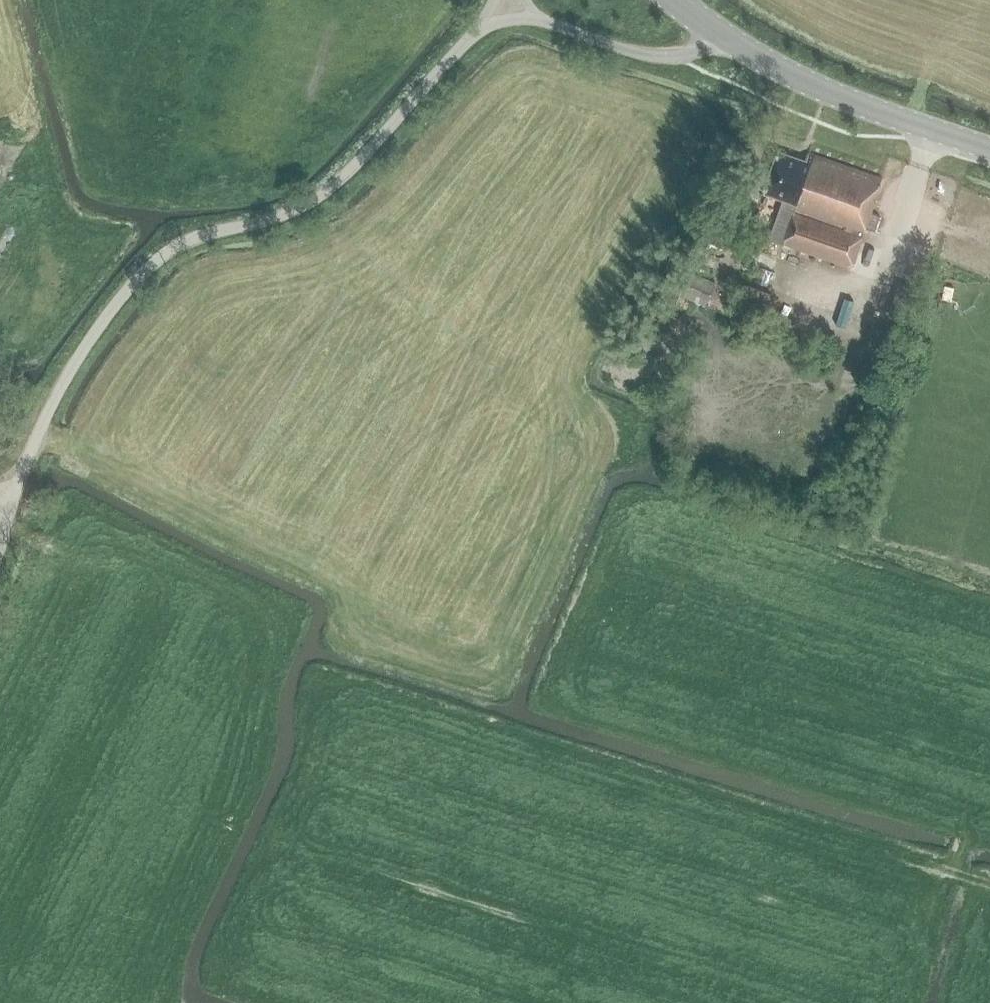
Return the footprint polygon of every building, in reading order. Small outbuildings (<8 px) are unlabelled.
[(862,230),(863,228),(874,231),(880,215),(868,211),(879,176),(808,154),(806,160),(778,151),(765,194),(796,204),(795,209),(862,230)] [(793,213),(782,242),(850,266),(861,238),(793,213)] [(710,237),(706,249),(715,252),(719,240),(710,237)] [(706,306),(714,281),(691,273),(682,298),(706,306)]
